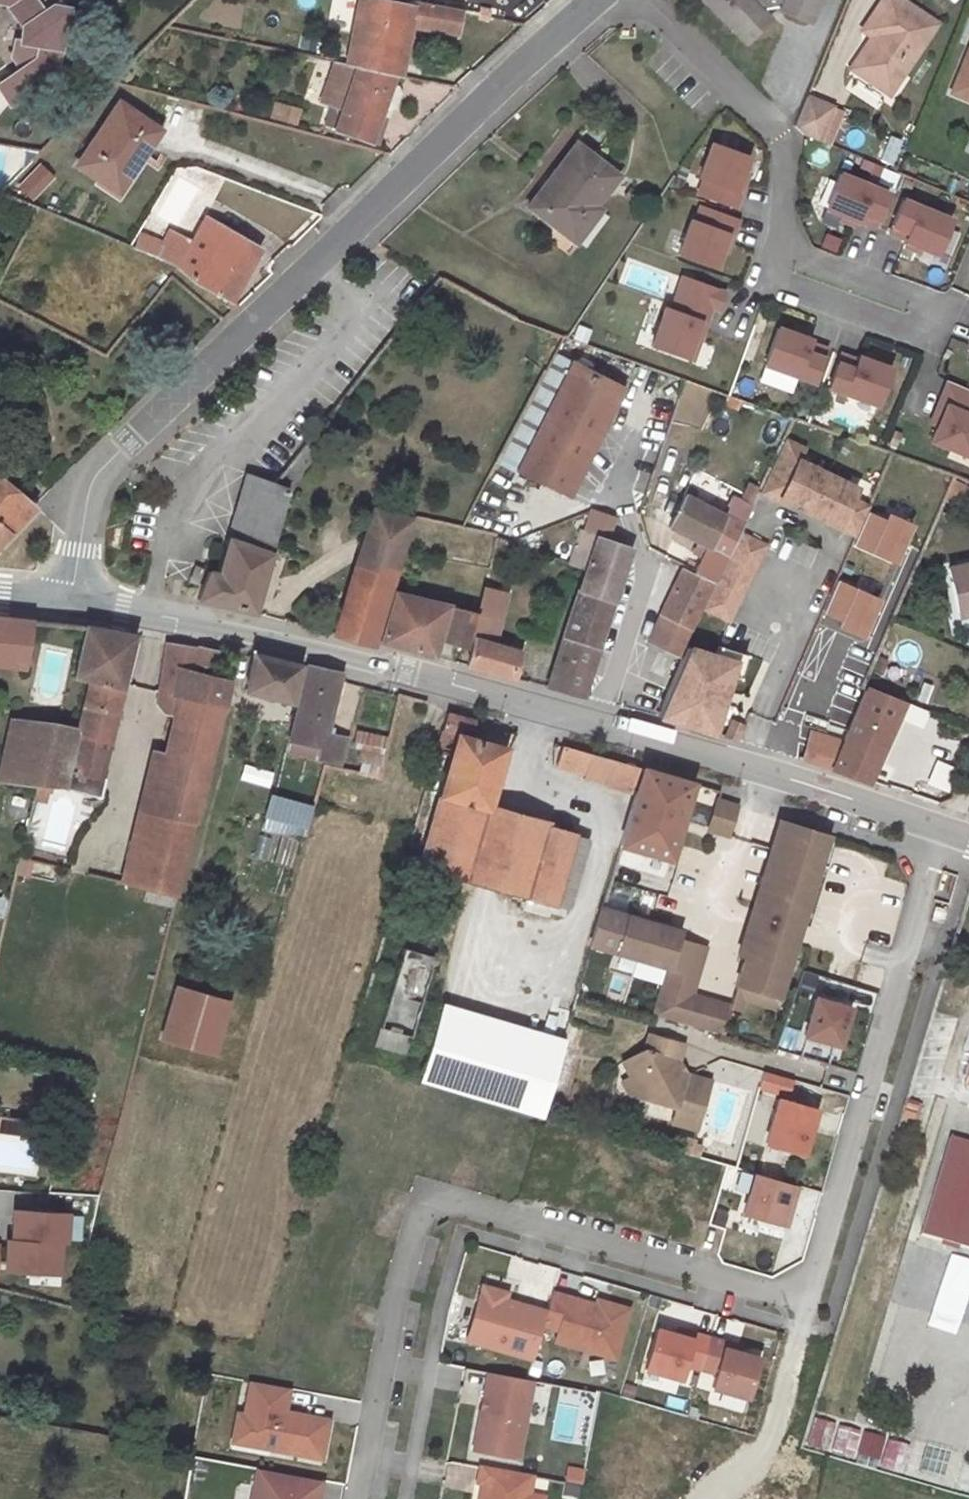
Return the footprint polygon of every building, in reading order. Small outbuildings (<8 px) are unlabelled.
[(10,2),(9,7),(25,29),(22,44),(18,44),(15,60),(25,62),(29,68),(23,72),(1,87),(13,106),(59,75),(52,64),(54,50),(63,51),(71,11),(55,8),(51,11),(43,0),(0,0),(10,2)] [(424,0),(414,0),(414,4),(394,0),(359,0),(345,64),(356,66),(396,75),(401,75),(412,20),(458,28),(463,7),(424,0)] [(758,27),(783,3),(780,0),(732,0),(758,27)] [(933,0),(886,0),(880,9),(890,16),(885,23),(874,39),(880,43),(869,58),(901,81),(949,11),(933,0)] [(890,16),(880,9),(875,17),(885,23),(890,16)] [(880,43),(874,39),(863,55),(869,58),(880,43)] [(63,51),(54,50),(52,64),(59,75),(63,51)] [(25,62),(15,60),(23,72),(29,68),(25,62)] [(356,66),(345,64),(332,61),(320,102),(332,106),(326,125),(337,128),(356,66)] [(396,75),(356,66),(337,128),(336,131),(373,143),(379,141),(389,112),(383,110),(396,75)] [(816,121),(831,127),(845,93),(820,83),(807,112),(816,121)] [(298,125),(303,108),(276,100),(271,117),(298,125)] [(121,105),(80,166),(119,191),(159,129),(121,105)] [(633,154),(589,130),(546,194),(583,216),(605,186),(610,189),(633,154)] [(891,135),(882,161),(895,165),(904,139),(891,135)] [(758,149),(720,136),(708,169),(713,171),(707,186),(745,200),(751,184),(746,182),(752,166),(758,149)] [(35,202),(56,174),(38,161),(17,189),(35,202)] [(899,184),(850,163),(835,198),(852,205),(865,210),(868,212),(869,210),(885,216),(899,184)] [(746,182),(751,184),(757,167),(752,166),(746,182)] [(618,194),(610,189),(605,186),(583,216),(597,226),(618,194)] [(962,211),(914,190),(900,223),(916,230),(916,231),(918,232),(932,238),(948,245),(962,211)] [(747,214),(709,200),(704,215),(700,214),(688,248),(725,261),(731,245),(737,228),(742,230),(747,214)] [(865,210),(852,205),(850,210),(863,215),(865,210)] [(179,215),(166,246),(185,255),(201,225),(179,215)] [(201,225),(185,255),(178,270),(198,287),(229,302),(225,310),(230,314),(239,305),(232,302),(263,249),(205,219),(201,225)] [(737,228),(731,245),(736,247),(742,230),(737,228)] [(932,238),(918,232),(917,237),(930,243),(932,238)] [(142,235),(136,250),(178,270),(185,255),(166,246),(142,235)] [(734,287),(691,273),(680,306),(673,303),(660,341),(696,354),(709,317),(715,319),(721,302),(728,305),(734,287)] [(709,317),(696,354),(702,356),(715,319),(709,317)] [(801,330),(787,324),(772,365),(820,383),(833,347),(817,341),(818,337),(811,335),(801,330)] [(814,328),(803,325),(801,330),(811,335),(814,328)] [(886,354),(875,351),(874,356),(884,359),(886,354)] [(865,358),(848,352),(836,389),(885,405),(899,364),(884,359),(874,356),(867,354),(865,358)] [(561,456),(598,379),(554,357),(515,433),(561,456)] [(957,375),(944,407),(951,410),(947,418),(940,433),(968,445),(968,380),(957,375)] [(560,458),(584,470),(623,392),(598,379),(561,456),(560,458)] [(951,410),(944,407),(940,415),(947,418),(951,410)] [(515,433),(514,435),(560,458),(561,456),(515,433)] [(514,435),(498,469),(543,491),(560,458),(514,435)] [(804,449),(785,440),(761,490),(780,499),(781,497),(796,503),(797,501),(803,504),(802,506),(819,514),(820,511),(827,514),(826,517),(859,533),(870,506),(853,498),(858,488),(799,460),(804,449)] [(560,458),(543,491),(567,503),(584,470),(560,458)] [(262,475),(259,482),(277,488),(281,482),(262,475)] [(259,482),(249,477),(229,543),(271,556),(291,494),(277,488),(259,482)] [(36,507),(0,478),(0,544),(36,507)] [(727,515),(688,498),(673,530),(702,543),(697,553),(708,558),(702,571),(717,578),(754,504),(736,496),(727,515)] [(598,507),(589,533),(609,540),(617,517),(598,507)] [(373,649),(375,641),(415,520),(375,512),(334,638),(373,649)] [(584,531),(572,563),(589,568),(565,639),(599,647),(631,547),(609,540),(589,533),(584,531)] [(510,541),(499,535),(494,548),(506,553),(510,541)] [(221,606),(253,616),(271,556),(229,543),(220,572),(211,571),(197,601),(221,606)] [(968,613),(968,564),(949,568),(960,615),(968,613)] [(688,637),(716,581),(684,565),(661,617),(651,636),(683,650),(690,637),(688,637)] [(207,570),(199,566),(195,574),(192,573),(189,580),(199,585),(207,570)] [(484,587),(477,614),(475,623),(493,629),(502,591),(484,587)] [(397,591),(380,642),(434,656),(440,640),(452,607),(397,591)] [(452,607),(440,640),(468,648),(471,637),(475,623),(477,614),(452,607)] [(75,671),(85,625),(0,617),(0,664),(75,672),(75,671)] [(475,623),(471,637),(475,639),(468,666),(511,677),(519,650),(490,642),(493,629),(475,623)] [(135,634),(85,625),(75,671),(123,681),(135,634)] [(549,687),(583,696),(599,647),(565,639),(549,687)] [(176,668),(181,645),(166,642),(158,685),(173,688),(176,668)] [(181,645),(176,668),(194,672),(196,662),(198,645),(181,645)] [(217,649),(198,645),(196,662),(214,665),(217,649)] [(254,653),(254,656),(245,692),(289,704),(299,665),(254,653)] [(339,672),(308,664),(289,739),(318,747),(316,757),(338,763),(344,742),(322,736),(339,672)] [(171,697),(175,697),(223,704),(228,680),(194,673),(194,672),(176,668),(173,688),(171,697)] [(75,672),(74,677),(90,681),(70,766),(101,773),(123,681),(75,671),(75,672)] [(20,724),(10,781),(41,783),(53,784),(66,784),(70,766),(90,681),(74,677),(64,721),(20,724)] [(867,686),(837,754),(830,770),(869,783),(871,781),(906,701),(867,686)] [(175,697),(163,755),(207,765),(221,712),(223,704),(175,697)] [(477,722),(446,713),(435,751),(450,755),(419,861),(466,876),(487,808),(505,749),(472,739),(477,722)] [(381,779),(390,736),(362,730),(353,773),(381,779)] [(590,755),(561,745),(556,765),(585,774),(590,755)] [(800,761),(830,770),(837,754),(806,745),(800,761)] [(119,881),(134,885),(176,894),(207,765),(163,755),(150,752),(119,881)] [(590,755),(585,774),(583,779),(631,792),(638,768),(590,755)] [(933,760),(929,787),(951,790),(955,764),(933,760)] [(264,784),(268,770),(238,762),(234,776),(264,784)] [(101,773),(70,766),(66,784),(96,790),(101,773)] [(642,769),(640,777),(688,792),(691,784),(642,769)] [(108,773),(101,771),(96,790),(104,792),(108,773)] [(640,777),(620,845),(669,858),(688,792),(640,777)] [(53,784),(41,783),(37,798),(46,800),(48,792),(51,792),(53,784)] [(722,802),(714,800),(705,827),(768,847),(737,956),(744,958),(784,822),(736,806),(731,820),(717,816),(722,802)] [(736,806),(722,802),(717,816),(731,820),(736,806)] [(487,808),(466,876),(553,900),(573,837),(573,834),(487,808)] [(265,814),(263,829),(306,837),(309,822),(265,814)] [(825,834),(784,822),(744,958),(736,987),(777,999),(825,834)] [(588,841),(573,837),(553,900),(569,904),(588,841)] [(669,862),(643,857),(644,852),(628,848),(624,866),(666,875),(669,862)] [(650,926),(600,911),(590,946),(667,968),(653,1016),(721,1035),(728,1011),(729,1009),(690,997),(704,949),(676,941),(648,933),(650,926)] [(679,934),(650,926),(648,933),(676,941),(679,934)] [(402,947),(379,1027),(410,1036),(433,956),(402,947)] [(228,1000),(176,986),(162,1038),(213,1052),(228,1000)] [(777,999),(736,987),(729,1009),(728,1011),(738,1014),(743,1000),(774,1009),(777,999)] [(819,991),(805,1034),(846,1047),(860,1004),(819,991)] [(419,1080),(541,1114),(548,1087),(560,1046),(439,1011),(419,1080)] [(379,1027),(374,1045),(405,1054),(410,1036),(379,1027)] [(648,1034),(643,1049),(621,1060),(629,1075),(636,1089),(634,1096),(674,1108),(670,1122),(694,1129),(708,1081),(685,1074),(677,1059),(681,1043),(648,1034)] [(564,1091),(575,1051),(560,1046),(548,1087),(564,1091)] [(790,1096),(795,1080),(766,1070),(760,1086),(790,1096)] [(629,1075),(620,1079),(628,1094),(636,1089),(629,1075)] [(799,1104),(778,1099),(766,1142),(786,1148),(799,1104)] [(907,1100),(903,1115),(913,1118),(917,1103),(907,1100)] [(673,1149),(687,1154),(690,1144),(691,1139),(677,1135),(673,1149)] [(932,1185),(968,1196),(968,1144),(948,1137),(932,1185)] [(690,1144),(687,1154),(695,1156),(698,1146),(690,1144)] [(791,1183),(755,1172),(743,1213),(779,1223),(791,1183)] [(917,1233),(968,1249),(968,1196),(932,1185),(917,1233)] [(70,1210),(16,1207),(12,1269),(67,1272),(70,1210)] [(506,1292),(482,1285),(480,1292),(504,1299),(506,1292)] [(480,1292),(467,1340),(534,1359),(544,1325),(547,1311),(504,1299),(480,1292)] [(596,1304),(553,1292),(547,1311),(544,1325),(558,1329),(555,1340),(614,1357),(628,1308),(605,1302),(604,1307),(596,1304)] [(675,1334),(656,1328),(645,1368),(681,1378),(685,1364),(701,1368),(710,1337),(693,1332),(691,1338),(675,1334)] [(676,1328),(675,1334),(691,1338),(693,1332),(676,1328)] [(726,1342),(710,1337),(701,1368),(716,1372),(712,1387),(748,1397),(759,1357),(740,1352),(724,1348),(726,1342)] [(726,1342),(724,1348),(740,1352),(742,1346),(726,1342)] [(532,1380),(488,1371),(473,1449),(518,1458),(532,1380)] [(289,1388),(250,1381),(244,1416),(254,1417),(249,1444),(321,1458),(328,1419),(296,1413),(291,1417),(284,1415),(284,1411),(289,1388)] [(724,1391),(720,1406),(743,1413),(748,1398),(724,1391)] [(233,1442),(249,1444),(254,1417),(244,1416),(238,1414),(233,1442)] [(853,1460),(861,1432),(814,1418),(805,1446),(853,1460)] [(858,1465),(881,1466),(882,1434),(859,1433),(858,1465)] [(880,1468),(903,1474),(911,1445),(887,1439),(880,1468)] [(480,1466),(477,1484),(482,1485),(479,1498),(541,1498),(528,1496),(532,1476),(480,1466)] [(566,1483),(583,1486),(586,1470),(569,1467),(566,1483)] [(322,1480),(258,1468),(254,1488),(268,1491),(267,1498),(318,1498),(322,1480)] [(268,1491),(254,1488),(252,1498),(267,1498),(268,1491)]
